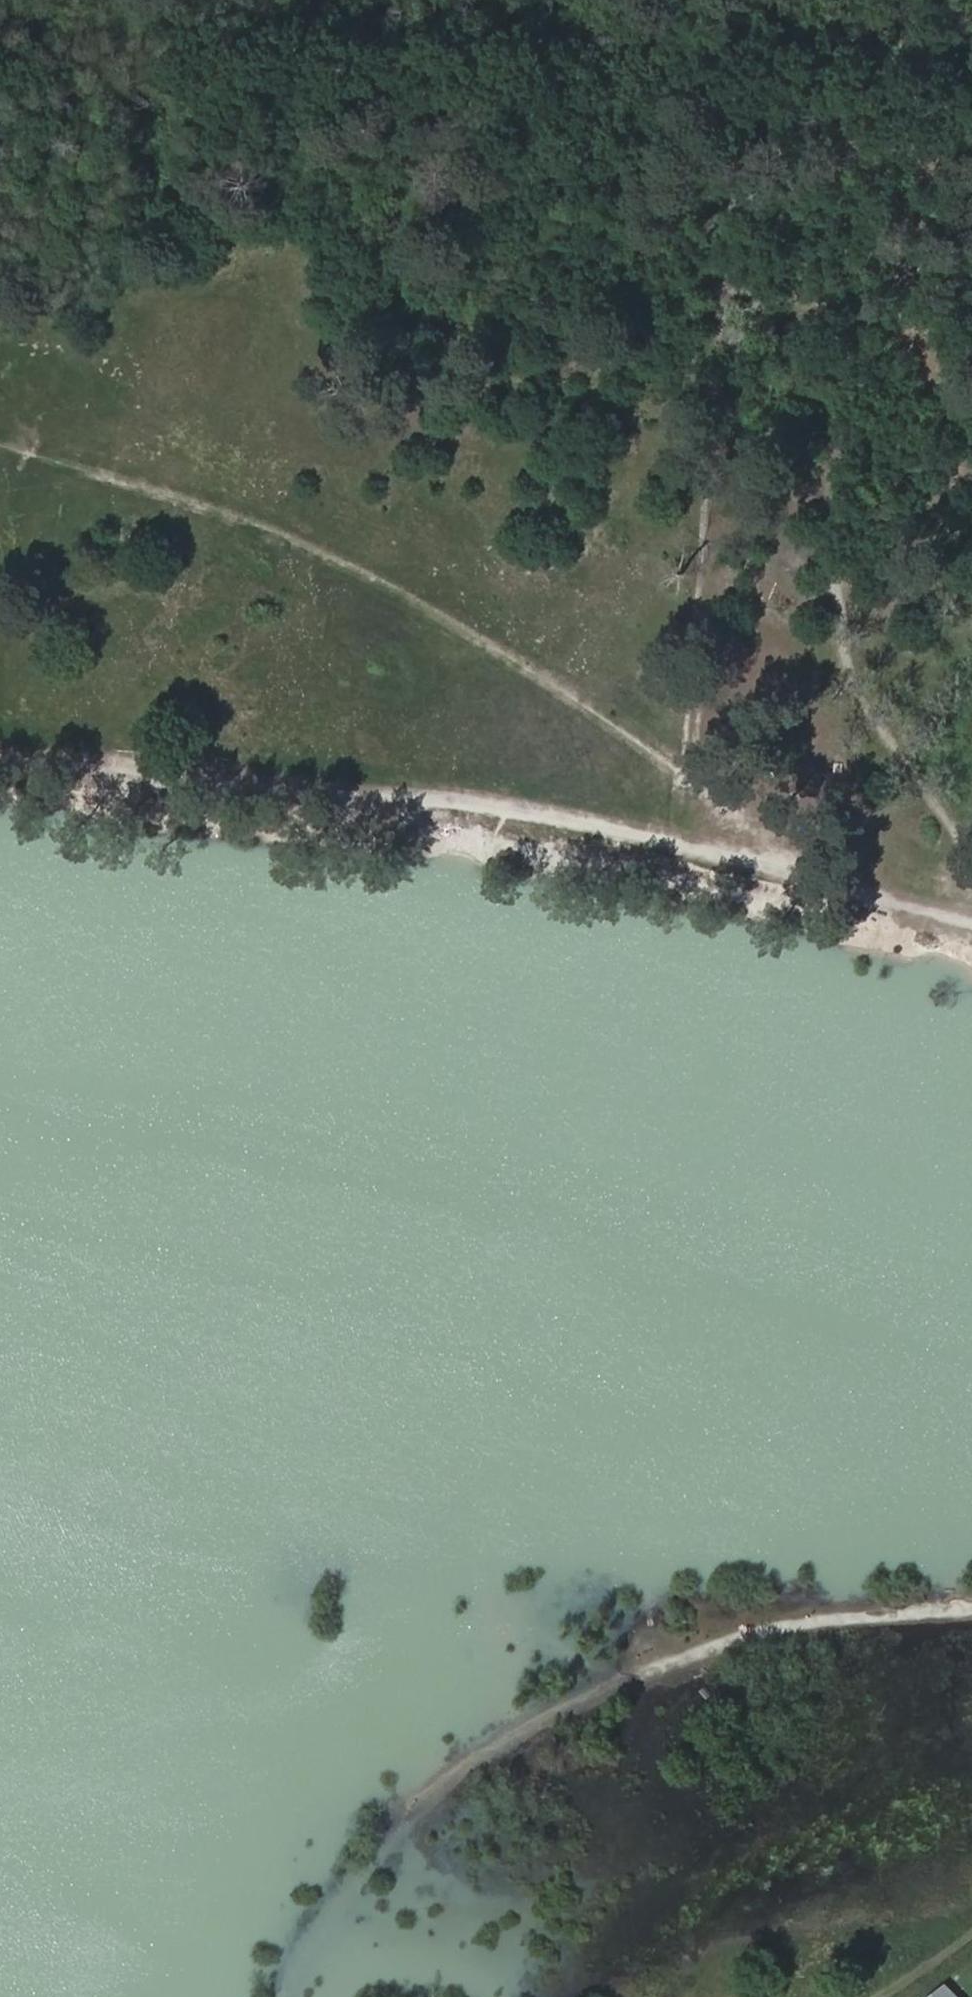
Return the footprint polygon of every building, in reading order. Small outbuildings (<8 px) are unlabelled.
[(942,1981),(926,1996),(958,1996),(942,1981)]
